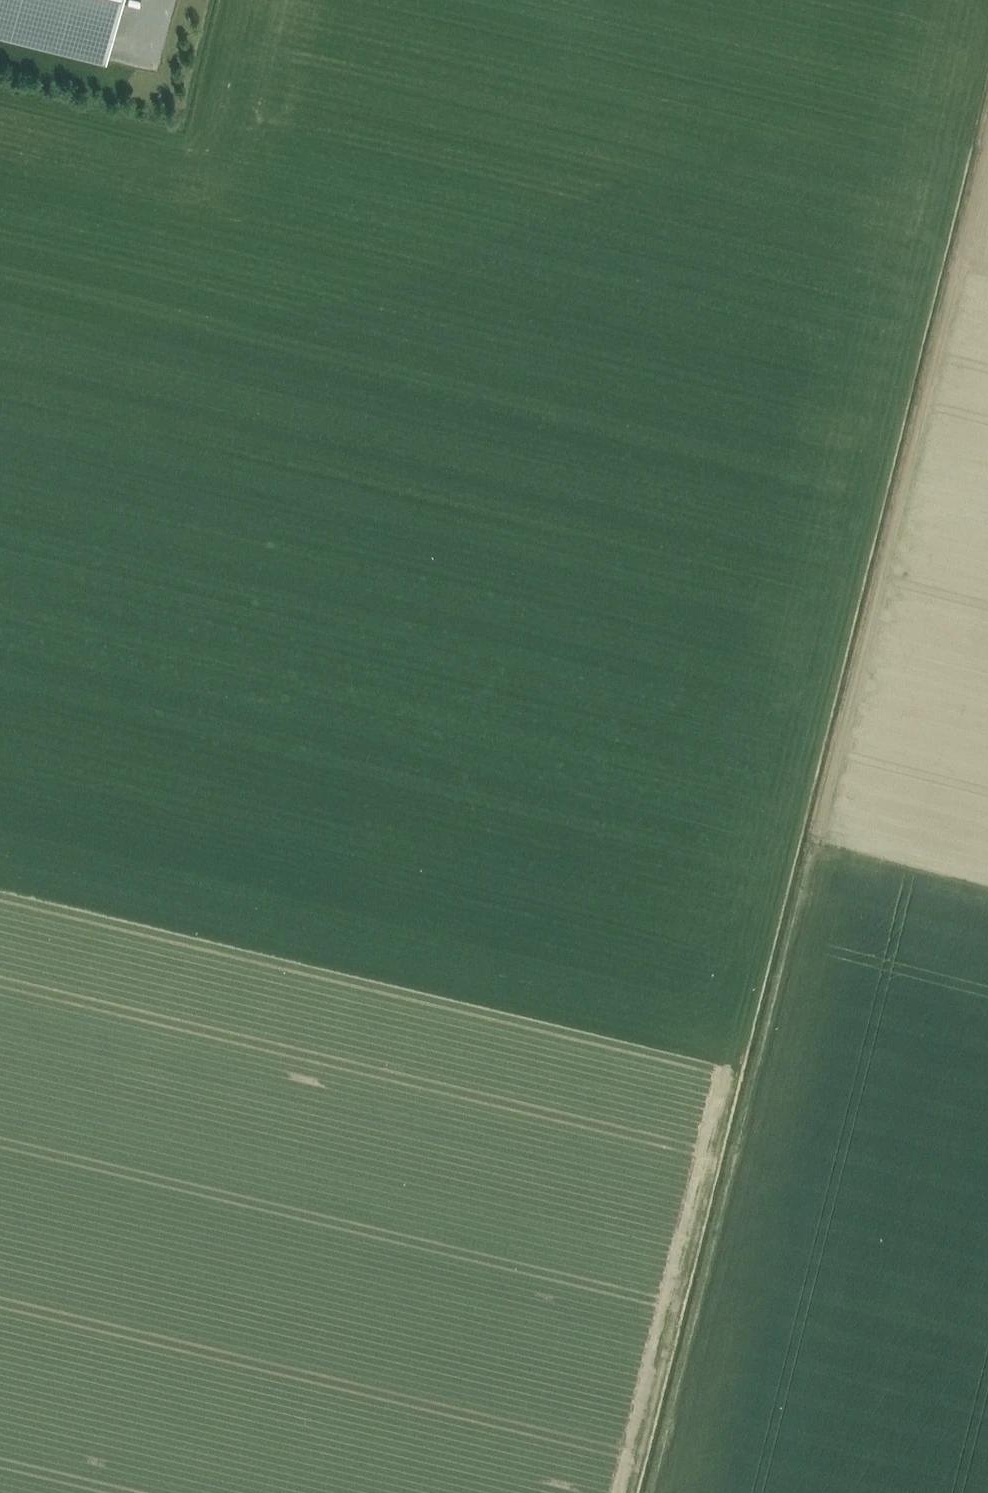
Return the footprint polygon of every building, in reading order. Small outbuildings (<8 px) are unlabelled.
[(107,61),(122,0),(0,0),(0,35),(107,61)]
